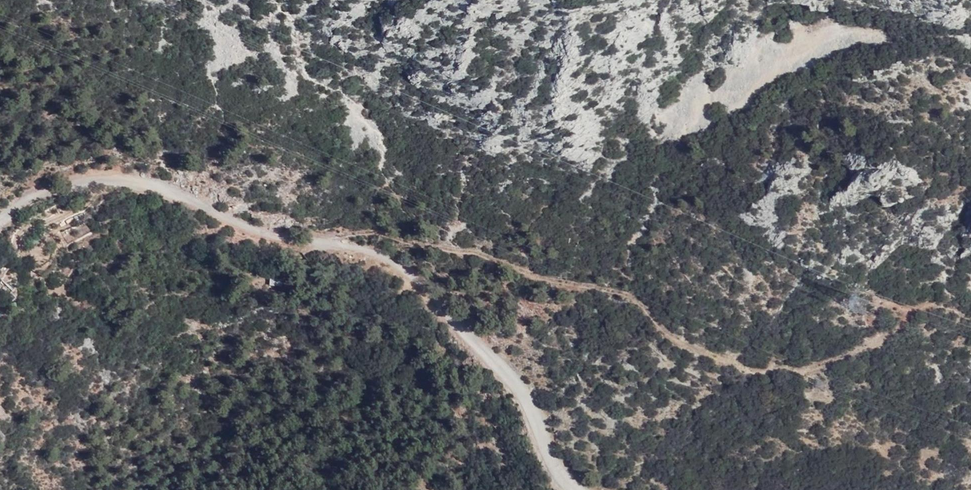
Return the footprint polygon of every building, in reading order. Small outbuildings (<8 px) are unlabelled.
[(269,285),(280,285),(281,277),(269,276),(269,285)] [(2,298),(14,304),(25,281),(12,277),(2,298)]
